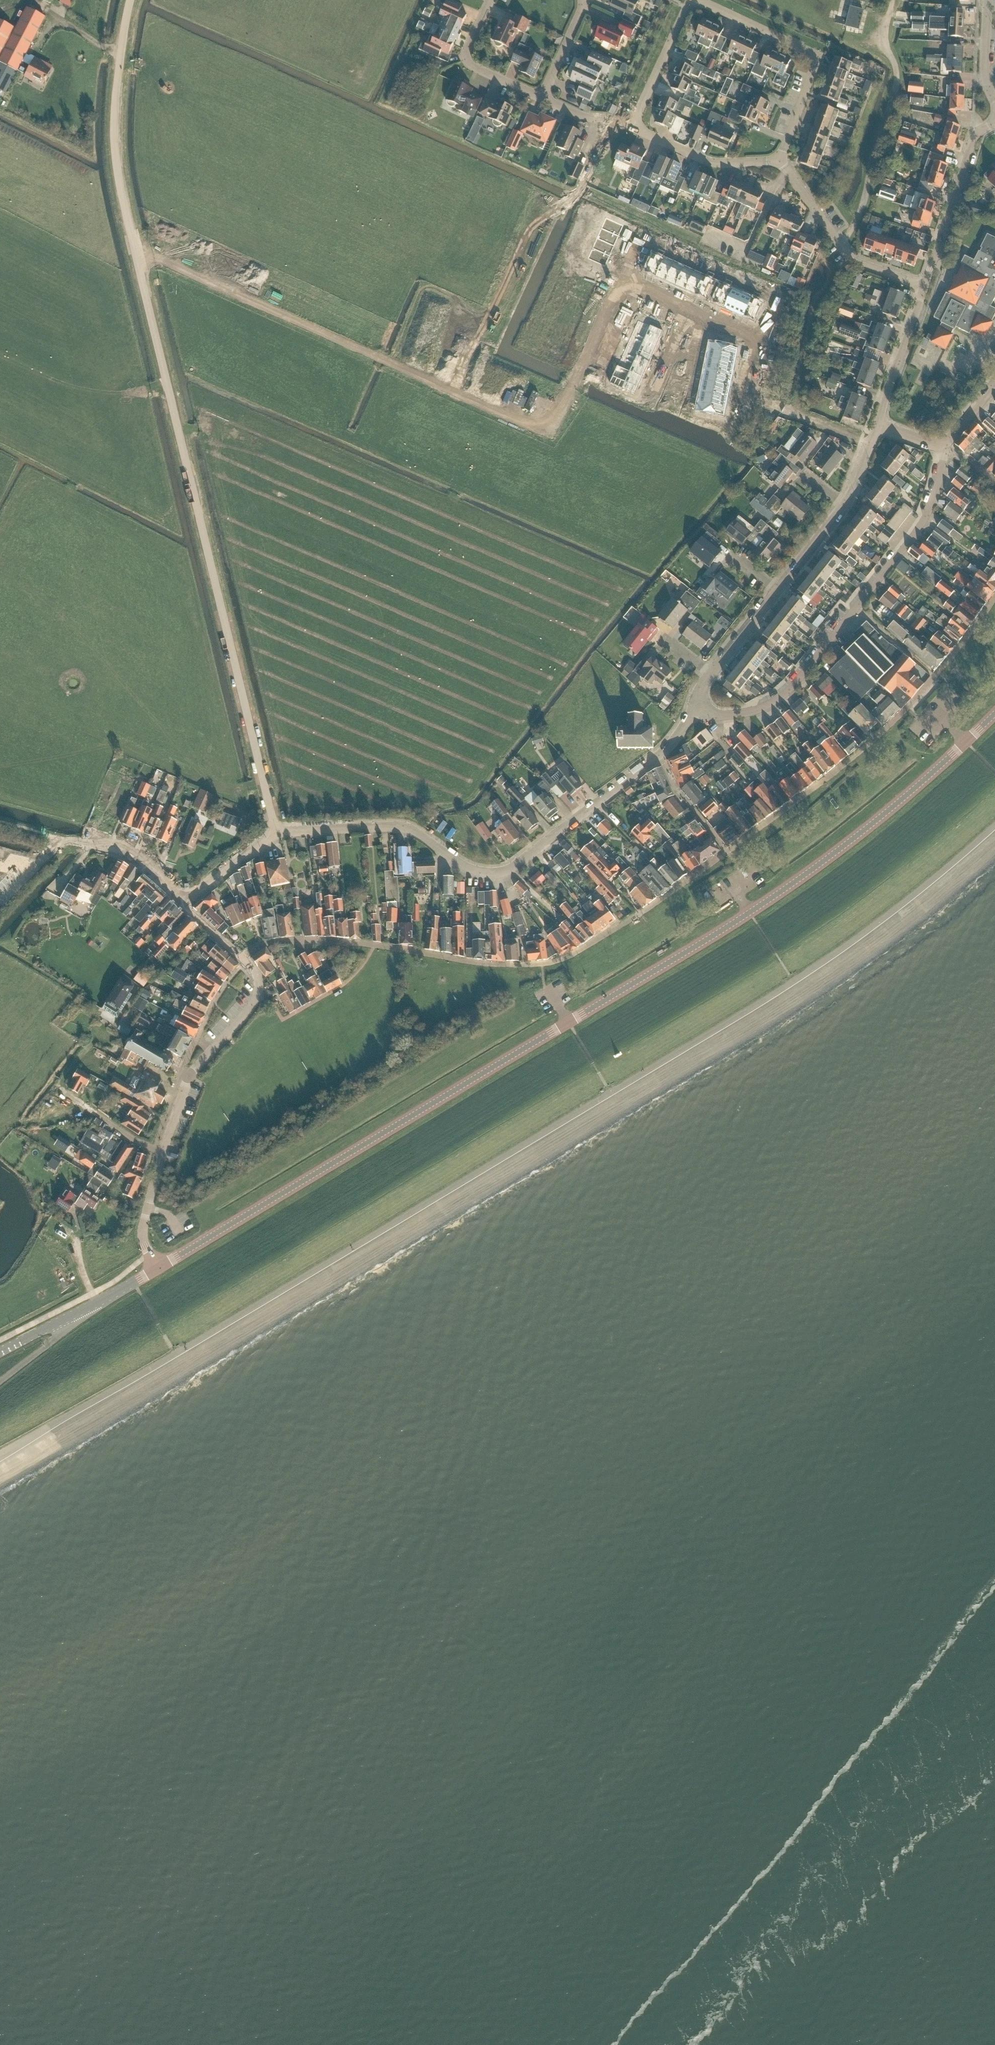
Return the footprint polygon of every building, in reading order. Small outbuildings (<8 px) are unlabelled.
[(444,17),(463,25),(467,15),(460,12),(462,6),(449,0),(442,0),(440,4),(445,6),(441,16),(444,17)] [(612,6),(625,12),(622,19),(638,26),(642,17),(633,13),(639,0),(638,0),(614,0),(612,6)] [(6,93),(17,70),(22,62),(45,18),(27,8),(15,30),(0,22),(0,90),(6,93)] [(852,8),(847,27),(859,30),(864,10),(852,8)] [(430,18),(433,12),(426,9),(423,15),(430,18)] [(944,24),(963,25),(964,13),(951,12),(950,18),(930,17),(930,20),(937,21),(936,27),(944,28),(944,24)] [(912,13),(911,22),(924,23),(924,14),(912,13)] [(503,19),(493,40),(496,42),(495,44),(496,45),(497,47),(499,47),(501,46),(503,45),(510,48),(518,31),(525,34),(530,22),(517,16),(513,24),(503,19)] [(460,32),(463,25),(444,17),(440,27),(460,36),(462,33),(460,32)] [(698,43),(704,46),(714,24),(704,19),(703,21),(699,19),(695,27),(700,29),(697,35),(701,37),(698,43)] [(963,38),(963,25),(944,24),(944,28),(936,27),(937,21),(930,20),(929,30),(949,31),(949,37),(963,38)] [(595,30),(594,32),(595,34),(597,35),(596,37),(618,48),(624,36),(631,39),(636,26),(623,21),(620,29),(603,21),(600,28),(598,28),(596,28),(595,30)] [(645,21),(642,27),(648,30),(651,24),(645,21)] [(423,30),(426,24),(420,22),(417,28),(423,30)] [(724,29),(714,24),(704,46),(709,49),(712,42),(716,44),(714,48),(721,51),(727,38),(721,36),(724,29)] [(459,39),(460,36),(440,27),(435,36),(454,45),(456,38),(459,39)] [(525,34),(521,44),(526,47),(531,36),(525,34)] [(733,41),(727,38),(721,51),(728,55),(730,50),(734,52),(731,59),(736,61),(747,39),(736,34),(733,41)] [(454,45),(435,36),(432,35),(427,44),(423,42),(419,50),(438,58),(442,52),(449,55),(454,45)] [(757,44),(747,39),(736,61),(742,64),(745,57),(750,60),(749,62),(755,65),(760,54),(754,51),(757,44)] [(520,44),(512,62),(519,65),(521,64),(523,65),(520,72),(534,78),(543,59),(529,52),(531,49),(526,47),(521,44),(520,44)] [(942,57),(942,60),(962,61),(962,48),(949,47),(948,55),(942,55),(942,57)] [(772,71),(780,55),(779,55),(780,53),(771,48),(770,50),(769,50),(767,53),(762,51),(752,72),(763,78),(767,69),(772,71)] [(688,51),(685,58),(696,63),(699,55),(688,51)] [(575,58),(571,67),(598,80),(601,72),(607,75),(613,61),(593,52),(589,62),(581,59),(580,60),(575,58)] [(791,60),(780,55),(772,71),(777,74),(773,83),(784,88),(790,75),(785,73),(791,60)] [(830,67),(849,74),(851,69),(859,71),(861,67),(860,67),(852,64),(836,58),(834,64),(832,63),(830,67)] [(712,59),(707,68),(711,70),(716,61),(712,59)] [(942,65),(941,75),(949,75),(949,73),(961,73),(962,61),(942,60),(942,63),(942,65)] [(22,62),(17,70),(26,75),(24,77),(42,86),(45,81),(46,79),(50,71),(32,61),(30,67),(22,62)] [(678,62),(673,74),(676,76),(689,81),(692,75),(699,78),(701,72),(678,62)] [(598,80),(571,67),(566,76),(572,79),(571,80),(582,85),(577,95),(590,101),(597,88),(595,87),(598,80)] [(849,74),(830,67),(829,72),(830,73),(829,78),(854,87),(855,83),(852,81),(854,76),(849,74)] [(705,68),(703,74),(717,81),(719,74),(705,68)] [(725,68),(722,74),(729,77),(732,71),(725,68)] [(676,76),(671,87),(686,94),(684,99),(684,100),(694,104),(699,106),(702,99),(695,96),(697,92),(690,89),(693,82),(689,81),(676,76)] [(825,82),(823,87),(842,94),(844,88),(852,91),(854,87),(829,78),(827,83),(825,82)] [(455,81),(446,100),(448,100),(448,102),(448,104),(449,106),(452,107),(454,107),(456,106),(457,104),(459,105),(457,110),(474,118),(482,99),(471,94),(473,90),(467,87),(469,84),(462,80),(460,84),(455,81)] [(951,98),(964,99),(965,87),(957,86),(958,82),(950,81),(949,86),(952,86),(951,98)] [(925,84),(910,82),(909,92),(923,94),(925,84)] [(765,86),(760,83),(757,89),(763,92),(765,86)] [(747,94),(742,104),(760,112),(766,115),(771,104),(757,98),(760,91),(744,84),(741,91),(747,94)] [(724,87),(721,94),(727,97),(730,90),(724,87)] [(842,94),(823,87),(821,91),(823,92),(821,97),(847,107),(849,101),(840,98),(842,94)] [(912,94),(911,103),(924,105),(925,96),(912,94)] [(663,96),(657,109),(661,111),(661,110),(673,116),(674,115),(676,110),(683,113),(686,107),(691,109),(694,104),(684,100),(684,99),(681,98),(679,103),(663,96)] [(964,99),(951,98),(950,110),(948,110),(948,115),(956,115),(956,111),(963,111),(964,99)] [(486,100),(480,114),(494,120),(494,121),(494,122),(494,123),(494,124),(495,125),(495,126),(496,126),(497,127),(498,127),(499,127),(500,127),(501,127),(502,126),(503,125),(503,124),(508,127),(512,117),(510,116),(513,108),(507,105),(508,104),(498,99),(496,104),(486,100)] [(611,104),(607,112),(615,115),(618,108),(611,104)] [(756,123),(760,112),(742,104),(739,112),(732,109),(728,118),(741,124),(744,118),(756,123)] [(846,119),(849,111),(841,108),(839,112),(823,106),(821,111),(819,110),(817,115),(836,122),(838,116),(846,119)] [(856,108),(854,113),(860,116),(862,110),(856,108)] [(661,110),(661,111),(656,122),(671,129),(670,132),(678,135),(684,120),(674,115),(673,116),(661,110)] [(712,112),(702,135),(709,138),(708,140),(727,149),(733,135),(714,127),(713,128),(711,127),(714,119),(717,120),(720,115),(712,112)] [(530,114),(522,130),(533,135),(533,133),(537,134),(535,138),(546,143),(556,121),(545,116),(543,120),(530,114)] [(816,125),(840,135),(842,130),(834,127),(836,122),(817,115),(815,119),(818,120),(816,125)] [(936,115),(934,122),(944,125),(946,117),(936,115)] [(478,117),(467,140),(474,143),(485,120),(478,117)] [(948,124),(944,135),(957,139),(960,127),(953,125),(955,121),(947,118),(946,123),(948,124)] [(566,127),(557,147),(566,151),(564,155),(576,161),(584,143),(578,141),(581,133),(563,124),(562,125),(566,127)] [(698,141),(704,129),(703,128),(699,127),(697,125),(691,138),(698,141)] [(839,138),(840,135),(816,125),(814,130),(811,129),(810,134),(829,141),(831,135),(839,138)] [(515,131),(507,147),(515,151),(523,135),(515,131)] [(902,131),(901,134),(916,139),(917,136),(902,131)] [(834,143),(829,141),(810,134),(808,138),(811,139),(809,145),(833,154),(835,149),(832,148),(834,143)] [(901,134),(899,140),(914,145),(916,139),(901,134)] [(957,139),(944,135),(940,146),(938,146),(937,150),(944,153),(945,148),(953,151),(957,139)] [(617,160),(615,166),(628,172),(630,166),(637,169),(632,179),(630,184),(637,187),(639,183),(642,176),(648,164),(647,163),(647,165),(641,162),(646,151),(634,145),(632,149),(623,145),(616,160),(617,160)] [(832,157),(833,154),(809,145),(807,149),(804,148),(803,153),(822,160),(824,155),(832,157)] [(822,160),(803,153),(801,157),(803,158),(801,164),(824,172),(823,177),(826,178),(828,174),(826,173),(828,168),(820,165),(822,160)] [(656,167),(648,164),(642,176),(655,182),(656,181),(662,183),(664,179),(671,162),(661,157),(656,167)] [(935,162),(932,173),(944,178),(948,166),(940,164),(942,159),(935,157),(933,161),(935,162)] [(681,190),(685,180),(677,176),(682,166),(671,162),(664,179),(669,181),(668,185),(681,190)] [(574,163),(568,175),(579,180),(584,167),(574,163)] [(984,176),(990,181),(991,183),(992,184),(994,185),(994,186),(994,165),(994,164),(984,176)] [(944,178),(932,173),(928,184),(926,184),(924,188),(931,191),(933,187),(940,189),(944,178)] [(693,183),(685,180),(681,190),(693,195),(694,192),(700,195),(708,178),(697,174),(693,183)] [(718,182),(708,178),(700,195),(697,202),(703,204),(704,201),(717,206),(722,196),(713,192),(718,182)] [(737,203),(745,184),(741,182),(740,184),(735,182),(732,187),(727,185),(718,204),(727,208),(731,200),(737,203)] [(742,215),(753,190),(748,188),(749,186),(745,184),(737,203),(742,205),(736,218),(740,220),(742,215)] [(882,187),(879,197),(894,203),(898,192),(882,187)] [(753,190),(742,215),(746,216),(749,209),(755,211),(761,213),(767,200),(761,198),(764,193),(759,190),(758,192),(753,190)] [(916,193),(911,209),(917,211),(932,216),(936,204),(928,201),(929,197),(916,193)] [(634,199),(631,205),(647,212),(650,206),(634,199)] [(983,218),(987,208),(971,203),(967,212),(983,218)] [(652,207),(649,214),(657,218),(660,211),(652,207)] [(770,237),(775,239),(785,215),(780,213),(781,210),(777,209),(768,227),(774,229),(770,237)] [(932,216),(917,211),(913,224),(906,221),(904,227),(911,229),(912,226),(919,229),(921,225),(928,227),(932,216)] [(790,217),(785,215),(775,239),(778,241),(782,233),(787,235),(795,217),(791,215),(790,217)] [(800,219),(795,217),(787,235),(793,238),(789,245),(793,247),(799,234),(803,223),(799,221),(800,219)] [(873,217),(869,229),(872,230),(873,226),(874,226),(877,218),(873,217)] [(606,218),(601,229),(619,236),(624,226),(606,218)] [(693,220),(689,227),(703,233),(706,226),(693,220)] [(726,227),(723,232),(733,236),(735,231),(726,227)] [(601,229),(597,238),(615,246),(619,236),(601,229)] [(864,249),(874,253),(879,236),(869,232),(864,249)] [(801,254),(809,236),(804,234),(804,236),(799,234),(793,247),(788,258),(797,262),(801,254)] [(991,307),(994,298),(994,238),(987,234),(981,248),(982,248),(980,252),(979,251),(974,261),(965,256),(961,264),(964,265),(964,267),(962,267),(957,277),(955,276),(952,281),(954,282),(949,293),(951,293),(950,295),(946,293),(934,318),(941,321),(941,323),(942,323),(939,329),(951,335),(954,329),(955,330),(956,327),(970,334),(972,330),(986,337),(993,323),(992,322),(994,315),(994,309),(991,307)] [(809,236),(801,254),(807,257),(803,265),(807,267),(818,242),(813,240),(813,238),(809,236)] [(895,241),(879,236),(874,253),(884,256),(884,255),(886,256),(885,258),(889,259),(895,241)] [(597,238),(593,248),(610,256),(615,246),(597,238)] [(904,263),(910,246),(895,241),(889,259),(892,260),(892,258),(895,259),(894,260),(904,263)] [(910,246),(904,263),(914,267),(920,250),(910,246)] [(593,248),(588,259),(605,267),(610,256),(593,248)] [(751,252),(748,259),(762,265),(765,258),(751,252)] [(654,255),(646,273),(657,277),(664,260),(654,255)] [(764,267),(771,270),(776,259),(769,256),(764,267)] [(576,266),(571,277),(596,288),(601,276),(596,274),(598,268),(574,257),(571,264),(576,266)] [(664,260),(657,277),(666,282),(674,264),(664,260)] [(674,264),(666,282),(676,286),(684,269),(674,264)] [(684,269),(676,286),(686,291),(694,273),(684,269)] [(782,272),(778,280),(788,284),(791,276),(782,272)] [(694,273),(686,291),(696,295),(704,277),(694,273)] [(863,277),(855,273),(849,286),(857,290),(863,277)] [(704,277),(696,295),(707,300),(715,282),(704,277)] [(799,278),(794,287),(802,291),(807,282),(799,278)] [(722,286),(714,303),(725,308),(733,290),(722,286)] [(733,290),(725,308),(735,312),(742,295),(733,290)] [(875,296),(874,297),(901,307),(905,295),(900,293),(898,292),(898,293),(892,290),(890,297),(876,291),(875,296)] [(742,295),(735,312),(744,317),(752,299),(742,295)] [(869,295),(866,301),(885,308),(883,314),(889,316),(889,317),(891,317),(897,319),(901,307),(874,297),(869,295)] [(853,299),(847,297),(847,298),(845,297),(843,302),(845,303),(850,305),(853,299)] [(752,299),(744,317),(755,321),(763,304),(752,299)] [(842,307),(839,315),(852,320),(855,312),(842,307)] [(638,321),(632,335),(644,341),(651,326),(638,321)] [(836,322),(833,330),(840,333),(843,325),(836,322)] [(862,325),(859,331),(862,332),(888,342),(893,330),(887,328),(887,327),(885,327),(880,325),(872,322),(870,328),(862,325)] [(884,353),(888,342),(862,332),(862,333),(849,327),(843,325),(840,334),(859,341),(859,340),(860,338),(867,340),(865,346),(884,353)] [(651,326),(644,341),(657,347),(664,332),(651,326)] [(946,350),(953,336),(951,335),(939,329),(939,328),(934,337),(929,335),(927,339),(932,341),(931,343),(946,350)] [(632,335),(627,346),(640,351),(644,341),(632,335)] [(924,338),(921,345),(926,348),(929,341),(924,338)] [(644,341),(640,351),(652,357),(657,347),(644,341)] [(711,343),(708,359),(721,362),(725,346),(711,343)] [(627,346),(622,356),(635,362),(640,351),(627,346)] [(725,346),(721,362),(735,365),(738,349),(725,346)] [(856,349),(853,355),(864,359),(866,353),(856,349)] [(640,351),(635,362),(648,367),(652,357),(640,351)] [(622,356),(618,367),(631,372),(635,362),(622,356)] [(843,358),(841,363),(852,367),(854,362),(843,358)] [(708,359),(705,370),(719,373),(721,362),(708,359)] [(855,362),(853,368),(875,377),(880,365),(874,363),(874,362),(872,362),(867,360),(864,366),(855,362)] [(635,362),(631,372),(643,378),(648,367),(635,362)] [(721,362),(719,373),(733,376),(735,365),(721,362)] [(618,367),(610,384),(623,389),(631,372),(618,367)] [(875,377),(848,367),(847,372),(860,377),(858,384),(871,388),(875,377)] [(705,370),(703,381),(717,384),(719,373),(705,370)] [(631,372),(623,389),(636,395),(643,378),(631,372)] [(719,373),(717,384),(730,387),(733,376),(719,373)] [(833,373),(831,379),(838,382),(840,382),(842,376),(833,373)] [(826,387),(835,390),(838,382),(831,379),(829,379),(826,387)] [(703,381),(701,393),(714,395),(717,384),(703,381)] [(717,384),(714,395),(728,398),(730,387),(717,384)] [(821,396),(823,389),(814,386),(812,393),(821,396)] [(701,393),(697,411),(711,414),(714,395),(701,393)] [(714,395),(711,414),(724,416),(728,398),(714,395)] [(842,397),(840,403),(863,412),(867,400),(854,395),(852,401),(842,397)] [(863,412),(840,403),(839,403),(837,408),(848,412),(845,418),(858,423),(863,412)] [(994,434),(994,425),(988,418),(983,424),(994,435),(994,434)] [(974,423),(968,430),(981,441),(987,435),(974,423)] [(781,454),(792,463),(795,465),(799,460),(803,463),(817,445),(805,435),(798,429),(792,437),(799,442),(791,453),(782,446),(777,451),(781,454)] [(986,446),(981,441),(968,430),(962,437),(980,453),(986,446)] [(975,449),(962,437),(955,445),(968,457),(975,449)] [(829,449),(816,466),(829,476),(843,458),(835,451),(839,446),(829,439),(824,445),(829,449)] [(903,465),(908,460),(914,465),(917,461),(910,455),(909,456),(898,447),(890,457),(901,467),(903,465)] [(792,463),(781,454),(772,465),(773,466),(769,471),(768,471),(764,476),(780,489),(793,473),(787,469),(792,463)] [(984,468),(991,473),(994,469),(994,455),(990,462),(984,468)] [(984,456),(978,462),(984,468),(990,462),(984,456)] [(901,467),(890,457),(882,467),(894,477),(900,469),(906,475),(909,470),(903,465),(901,467)] [(961,468),(957,473),(968,482),(972,476),(961,468)] [(916,469),(912,474),(921,482),(925,476),(916,469)] [(893,481),(901,488),(902,488),(906,483),(897,476),(893,481)] [(957,477),(952,483),(961,491),(966,484),(957,477)] [(883,479),(876,488),(888,498),(889,497),(894,491),(900,496),(903,492),(900,490),(901,488),(893,481),(891,480),(889,483),(883,479)] [(888,498),(876,488),(868,498),(873,503),(871,507),(876,511),(879,508),(880,508),(886,500),(892,505),(895,502),(889,497),(888,498)] [(954,489),(947,496),(965,510),(971,502),(954,489)] [(784,504),(779,500),(770,511),(775,515),(776,515),(783,507),(800,521),(810,509),(799,500),(800,498),(793,493),(784,504)] [(770,511),(779,500),(774,495),(769,501),(760,494),(756,499),(765,506),(765,507),(770,511)] [(951,502),(945,510),(958,520),(964,512),(951,502)] [(901,508),(910,515),(913,511),(905,504),(901,508)] [(765,507),(760,513),(770,521),(775,515),(770,511),(765,507)] [(869,527),(870,525),(875,519),(882,525),(885,521),(877,515),(876,516),(865,507),(857,517),(869,527)] [(906,519),(910,515),(901,508),(898,512),(906,519)] [(898,512),(895,517),(903,523),(906,519),(898,512)] [(731,523),(726,530),(727,532),(742,545),(747,539),(752,543),(767,525),(761,521),(754,529),(739,517),(733,525),(731,523)] [(870,525),(869,527),(857,517),(849,527),(861,537),(863,535),(868,529),(874,534),(877,531),(870,525)] [(895,517),(891,521),(900,528),(903,523),(895,517)] [(943,520),(938,527),(949,535),(950,535),(959,542),(963,537),(954,530),(954,529),(943,520)] [(891,521),(888,525),(896,532),(900,528),(891,521)] [(764,541),(754,553),(766,563),(775,552),(776,554),(782,547),(774,540),(779,534),(767,525),(758,536),(764,541)] [(888,525),(884,529),(893,536),(896,532),(888,525)] [(861,537),(849,527),(841,537),(854,546),(855,544),(860,539),(867,544),(870,541),(863,535),(861,537)] [(884,529),(881,534),(890,540),(893,536),(884,529)] [(936,529),(932,534),(947,545),(951,540),(936,529)] [(708,532),(691,553),(710,567),(722,551),(718,548),(721,543),(708,532)] [(886,545),(890,540),(881,534),(878,538),(886,545)] [(929,539),(940,548),(943,543),(933,535),(929,539)] [(862,550),(855,544),(854,546),(841,537),(833,547),(846,556),(852,549),(859,554),(862,550)] [(938,552),(926,542),(921,549),(933,558),(938,552)] [(918,561),(924,554),(914,546),(908,553),(918,561)] [(980,548),(977,552),(991,563),(988,566),(989,567),(994,571),(994,559),(980,548)] [(851,565),(846,561),(844,559),(841,562),(829,553),(821,562),(834,573),(835,571),(840,565),(846,570),(851,565)] [(846,561),(851,565),(854,568),(858,563),(850,556),(846,561)] [(902,561),(897,568),(905,575),(910,568),(902,561)] [(835,571),(834,573),(821,562),(814,572),(826,582),(828,580),(832,575),(839,580),(842,576),(835,571)] [(978,570),(971,564),(968,568),(978,575),(975,579),(979,582),(993,593),(994,591),(994,583),(978,570)] [(928,567),(922,574),(937,588),(949,597),(954,591),(940,580),(941,578),(928,567)] [(978,570),(994,583),(994,571),(989,567),(985,571),(980,567),(978,570)] [(826,582),(814,572),(806,581),(819,591),(820,590),(825,584),(831,589),(834,585),(828,580),(826,582)] [(697,594),(707,601),(716,589),(730,600),(739,587),(721,573),(717,577),(713,574),(697,594)] [(993,593),(979,582),(975,579),(971,584),(958,573),(955,578),(956,579),(958,581),(959,581),(972,591),(971,592),(986,603),(993,593)] [(847,581),(842,577),(839,581),(846,587),(850,582),(847,580),(847,581)] [(855,579),(851,584),(858,589),(861,584),(855,579)] [(966,598),(982,610),(986,603),(971,592),(972,591),(959,581),(958,581),(956,580),(954,583),(964,590),(961,594),(966,598)] [(827,595),(820,590),(819,591),(806,581),(798,591),(804,595),(811,601),(812,600),(814,597),(817,594),(824,599),(827,595)] [(906,598),(902,594),(893,586),(888,591),(902,603),(906,598)] [(687,610),(693,614),(701,602),(688,592),(679,603),(674,599),(660,617),(662,619),(660,621),(664,624),(665,622),(674,628),(679,621),(679,620),(687,610)] [(884,596),(880,601),(892,612),(901,603),(888,592),(884,596)] [(798,595),(796,599),(806,607),(807,606),(808,604),(802,598),(798,595)] [(802,598),(808,604),(811,601),(804,595),(802,598)] [(845,595),(841,600),(846,604),(850,598),(845,595)] [(798,617),(800,615),(805,609),(811,615),(814,611),(807,606),(806,607),(796,599),(794,597),(786,607),(798,617)] [(982,610),(966,598),(963,602),(961,606),(976,618),(982,610)] [(943,608),(955,617),(970,628),(976,620),(959,608),(956,613),(953,611),(956,608),(948,602),(943,608)] [(881,604),(875,612),(880,616),(883,612),(886,608),(881,604)] [(899,610),(896,613),(901,618),(909,609),(907,607),(904,604),(903,605),(899,610)] [(806,621),(800,615),(798,617),(786,607),(778,616),(791,626),(792,625),(797,619),(804,624),(806,621)] [(886,608),(883,612),(890,618),(894,614),(886,608)] [(913,612),(909,609),(901,618),(905,621),(913,612)] [(706,624),(692,614),(684,625),(689,628),(684,635),(702,649),(713,636),(703,629),(706,624)] [(820,614),(812,624),(817,628),(825,618),(820,614)] [(944,614),(940,620),(963,637),(970,628),(955,617),(952,621),(944,614)] [(639,626),(625,644),(637,654),(652,635),(655,637),(659,631),(647,621),(649,620),(642,615),(635,623),(639,626)] [(799,630),(792,625),(791,626),(778,616),(771,626),(783,636),(785,634),(789,628),(796,634),(795,635),(800,639),(803,635),(798,631),(799,630)] [(727,620),(722,626),(727,630),(732,624),(727,620)] [(939,620),(937,623),(946,630),(944,633),(958,643),(963,637),(940,620),(939,620)] [(888,626),(886,628),(901,642),(902,641),(935,671),(947,657),(923,637),(919,641),(905,629),(896,621),(890,628),(888,626)] [(909,672),(916,665),(899,651),(892,646),(883,638),(867,622),(853,635),(855,636),(853,637),(842,649),(848,655),(901,710),(911,698),(897,687),(909,672)] [(792,639),(785,634),(783,636),(771,626),(763,635),(769,640),(766,644),(773,649),(782,638),(789,643),(792,639)] [(932,641),(931,643),(947,657),(956,646),(944,636),(941,634),(939,638),(937,636),(933,642),(932,641)] [(771,652),(773,649),(766,644),(763,648),(757,643),(749,653),(762,663),(763,661),(768,656),(774,661),(778,657),(771,652)] [(770,666),(763,661),(762,663),(749,653),(742,662),(754,672),(756,671),(760,665),(767,670),(765,672),(772,678),(775,674),(768,668),(770,666)] [(883,727),(901,710),(848,655),(830,672),(859,702),(867,694),(878,706),(870,713),(883,727)] [(634,671),(628,679),(635,686),(639,681),(638,680),(640,677),(639,676),(640,675),(642,677),(644,680),(645,682),(647,683),(648,684),(651,684),(656,679),(663,684),(673,672),(654,657),(647,665),(642,661),(634,671)] [(783,658),(779,663),(789,670),(792,666),(783,658)] [(625,670),(622,674),(627,679),(631,675),(638,666),(631,661),(624,670),(625,670)] [(762,676),(756,671),(754,672),(742,662),(734,671),(747,682),(748,680),(753,674),(759,680),(762,676)] [(747,682),(734,671),(727,681),(739,691),(745,684),(752,689),(750,691),(757,697),(760,692),(754,687),(755,685),(748,680),(747,682)] [(912,699),(924,684),(919,680),(920,678),(919,677),(918,679),(909,672),(897,687),(911,698),(912,699)] [(826,673),(815,683),(823,692),(826,694),(834,686),(832,683),(834,681),(826,673)] [(756,683),(755,685),(754,687),(760,692),(763,689),(756,683)] [(815,685),(810,690),(820,701),(825,696),(815,685)] [(663,700),(670,705),(675,698),(669,693),(663,700)] [(812,700),(807,694),(802,699),(807,705),(812,700)] [(809,708),(807,706),(801,699),(791,708),(797,715),(802,711),(804,713),(809,708)] [(663,702),(660,706),(665,710),(668,706),(663,702)] [(847,705),(842,709),(849,717),(849,716),(865,734),(877,723),(861,706),(854,712),(847,705)] [(787,713),(784,716),(793,727),(797,724),(799,722),(790,711),(787,713)] [(618,728),(618,748),(653,748),(653,728),(643,728),(643,715),(629,714),(628,728),(618,728)] [(782,718),(776,722),(785,734),(791,730),(782,718)] [(853,740),(858,747),(867,740),(850,722),(839,731),(848,742),(851,743),(853,740)] [(836,739),(834,736),(830,732),(822,723),(818,727),(825,735),(817,742),(835,765),(846,757),(834,740),(836,739)] [(773,725),(766,730),(775,741),(781,736),(773,725)] [(715,740),(707,729),(693,740),(701,751),(715,740)] [(745,731),(738,737),(750,750),(757,744),(745,731)] [(761,734),(754,739),(761,748),(768,743),(761,734)] [(848,755),(858,747),(853,740),(851,743),(848,742),(845,745),(844,743),(841,746),(848,755)] [(751,759),(753,757),(741,743),(734,749),(746,761),(750,757),(751,759)] [(807,750),(825,774),(835,766),(820,747),(814,752),(808,744),(804,746),(807,750)] [(674,757),(668,760),(669,763),(672,771),(690,762),(687,756),(691,755),(686,745),(672,754),(674,757)] [(825,774),(807,750),(802,753),(804,755),(805,755),(809,760),(806,763),(818,779),(825,774)] [(723,751),(716,757),(718,760),(726,754),(723,751)] [(736,753),(731,757),(740,767),(744,763),(736,753)] [(802,771),(798,774),(808,787),(816,781),(796,753),(791,757),(802,771)] [(723,760),(714,766),(719,772),(727,765),(723,760)] [(693,769),(690,762),(672,771),(677,781),(694,773),(696,771),(701,768),(704,765),(701,761),(694,766),(695,767),(693,769)] [(546,774),(542,778),(552,790),(557,786),(564,795),(568,792),(571,796),(583,786),(572,774),(572,773),(564,763),(557,769),(560,772),(551,779),(546,774)] [(808,787),(798,774),(790,763),(786,766),(794,777),(791,779),(800,793),(808,787)] [(651,784),(666,777),(661,767),(647,774),(651,784)] [(694,773),(677,781),(680,788),(682,790),(693,781),(698,778),(705,773),(701,768),(696,771),(694,773)] [(769,790),(781,807),(789,801),(777,785),(778,784),(766,770),(761,775),(772,788),(769,790)] [(799,792),(791,779),(788,777),(782,770),(777,773),(784,782),(780,785),(790,799),(799,792)] [(781,807),(769,790),(751,771),(746,775),(750,779),(751,779),(760,789),(756,792),(757,794),(774,812),(781,807)] [(740,779),(735,772),(730,776),(735,783),(740,779)] [(711,781),(706,775),(700,780),(705,786),(711,781)] [(502,776),(498,781),(503,786),(508,781),(502,776)] [(666,777),(651,784),(656,793),(670,786),(666,777)] [(729,777),(724,781),(729,788),(735,783),(729,777)] [(721,780),(716,784),(723,792),(728,788),(721,780)] [(534,791),(525,799),(531,805),(534,803),(546,817),(548,816),(550,819),(560,811),(557,808),(558,807),(547,795),(552,791),(544,781),(534,791)] [(693,781),(682,790),(695,806),(706,797),(693,781)] [(147,794),(150,786),(142,783),(136,795),(145,798),(147,794)] [(156,789),(150,786),(147,794),(153,796),(156,789)] [(163,786),(157,800),(165,804),(168,798),(165,797),(166,794),(168,788),(163,786)] [(675,795),(670,786),(656,793),(660,802),(666,799),(675,795)] [(514,788),(508,794),(520,806),(526,800),(514,788)] [(201,790),(193,807),(206,813),(214,796),(201,790)] [(766,818),(774,812),(757,794),(754,796),(758,802),(755,805),(756,807),(766,818)] [(667,801),(666,799),(660,802),(663,805),(664,804),(668,809),(677,802),(673,797),(667,801)] [(132,828),(139,812),(135,810),(136,807),(134,806),(136,800),(131,798),(120,823),(132,828)] [(744,798),(741,801),(744,805),(743,805),(749,812),(750,812),(759,824),(766,818),(756,807),(753,809),(744,798)] [(700,810),(707,818),(719,807),(712,799),(700,810)] [(141,806),(139,812),(132,828),(143,832),(152,810),(146,808),(148,802),(144,800),(143,804),(141,806)] [(499,800),(493,805),(503,819),(501,820),(500,820),(496,823),(496,827),(498,830),(496,831),(499,835),(501,833),(505,839),(504,839),(504,840),(504,841),(505,842),(506,843),(507,843),(508,843),(510,845),(521,837),(505,817),(509,814),(499,800)] [(752,829),(759,824),(750,812),(749,812),(743,805),(744,805),(741,801),(737,804),(740,808),(740,807),(747,815),(744,817),(752,829)] [(671,814),(681,807),(677,802),(668,809),(671,814)] [(743,835),(752,829),(744,817),(735,806),(730,810),(725,802),(721,805),(743,835)] [(156,838),(163,822),(157,820),(160,813),(161,814),(163,808),(157,805),(145,834),(156,838)] [(167,813),(163,822),(156,838),(167,843),(177,821),(172,819),(177,809),(170,805),(167,813)] [(526,807),(515,815),(528,831),(532,828),(533,830),(539,825),(537,823),(539,822),(534,816),(533,816),(526,807)] [(681,807),(671,814),(675,819),(683,813),(690,823),(687,825),(690,828),(684,833),(687,837),(692,833),(696,839),(697,839),(702,836),(706,832),(688,809),(684,812),(681,807)] [(234,818),(233,818),(222,814),(220,814),(219,817),(220,818),(217,826),(229,830),(231,826),(237,828),(240,821),(234,818)] [(729,819),(714,830),(727,847),(742,836),(729,819)] [(606,820),(599,827),(607,836),(615,829),(606,820)] [(666,844),(667,843),(671,839),(658,824),(656,826),(649,820),(642,827),(640,825),(633,833),(644,844),(651,836),(649,834),(653,829),(666,844)] [(192,822),(182,844),(193,849),(202,827),(192,822)] [(483,823),(477,827),(478,829),(481,833),(486,841),(493,836),(483,823)] [(592,828),(589,831),(595,837),(598,834),(592,828)] [(697,839),(710,858),(720,851),(714,840),(707,842),(702,836),(697,839)] [(710,858),(697,839),(696,839),(693,842),(698,848),(692,852),(701,864),(710,858)] [(589,859),(600,848),(593,841),(582,851),(589,859)] [(676,844),(672,847),(678,855),(679,854),(691,872),(700,865),(690,851),(687,854),(678,842),(676,844)] [(337,843),(325,845),(328,869),(339,867),(337,843)] [(325,845),(317,846),(318,858),(326,857),(325,845)] [(570,846),(566,851),(570,855),(573,851),(574,850),(570,846)] [(601,847),(600,848),(589,859),(596,866),(605,858),(607,860),(609,857),(601,847)] [(647,858),(648,857),(643,852),(642,852),(637,847),(634,850),(649,867),(640,875),(651,888),(650,889),(657,897),(661,894),(663,896),(672,887),(652,863),(647,858)] [(408,848),(399,849),(400,875),(408,874),(408,848)] [(570,855),(576,861),(580,858),(574,851),(573,851),(570,855)] [(561,853),(554,859),(564,870),(571,864),(561,853)] [(672,886),(680,879),(667,865),(663,869),(651,855),(648,857),(647,858),(652,863),(672,886)] [(605,858),(596,866),(602,873),(612,864),(611,863),(613,861),(609,857),(607,860),(605,858)] [(620,877),(627,884),(637,875),(620,857),(616,860),(626,871),(620,877)] [(266,863),(269,877),(271,888),(290,884),(285,859),(266,863)] [(669,865),(680,879),(687,874),(677,859),(669,865)] [(612,864),(602,873),(610,881),(621,870),(613,861),(611,863),(612,864)] [(118,862),(109,877),(108,880),(118,886),(121,880),(120,880),(127,867),(118,862)] [(435,862),(413,863),(413,875),(418,874),(436,873),(435,862)] [(269,877),(266,863),(264,863),(256,865),(258,877),(266,876),(266,877),(269,877)] [(598,887),(605,880),(590,865),(584,870),(598,887)] [(241,868),(242,869),(241,870),(243,876),(244,877),(245,881),(252,878),(247,866),(241,868)] [(130,883),(132,880),(138,872),(131,867),(123,878),(125,880),(115,896),(119,899),(117,902),(123,894),(124,892),(130,883)] [(385,872),(387,903),(388,903),(400,903),(398,877),(395,877),(394,871),(385,872)] [(546,879),(545,877),(540,871),(531,879),(537,887),(546,879)] [(80,893),(77,899),(86,904),(87,902),(96,907),(101,898),(96,895),(106,878),(104,877),(104,876),(100,873),(98,874),(97,874),(92,883),(84,879),(78,891),(80,893)] [(253,918),(246,896),(243,885),(239,873),(233,875),(237,887),(238,890),(237,891),(239,898),(241,898),(243,904),(239,906),(246,922),(253,918)] [(550,873),(545,877),(546,879),(552,885),(557,881),(550,873)] [(637,875),(627,884),(633,891),(631,894),(643,908),(657,898),(643,883),(637,875)] [(136,883),(132,880),(129,885),(130,886),(128,889),(138,897),(136,899),(151,883),(143,876),(136,883)] [(454,877),(444,877),(444,893),(454,893),(454,877)] [(620,895),(605,880),(598,887),(599,887),(596,889),(603,898),(609,905),(620,895)] [(519,882),(515,886),(524,895),(528,898),(532,894),(528,891),(528,890),(519,882)] [(158,889),(151,883),(136,899),(133,903),(137,906),(144,897),(148,901),(158,889)] [(292,894),(291,890),(290,885),(283,886),(285,895),(292,894)] [(60,899),(60,900),(72,907),(75,901),(77,899),(80,893),(78,891),(77,891),(68,886),(60,899)] [(514,887),(507,893),(514,904),(524,896),(514,887)] [(148,915),(166,896),(158,889),(148,901),(152,904),(149,907),(147,905),(135,919),(140,923),(148,915)] [(256,893),(246,896),(253,918),(257,917),(257,919),(262,917),(261,916),(262,916),(261,912),(256,893)] [(327,937),(325,918),(323,918),(320,893),(316,894),(317,906),(318,906),(319,910),(315,911),(319,937),(327,937)] [(129,898),(123,894),(117,902),(123,906),(129,898)] [(210,908),(215,913),(220,909),(216,905),(219,903),(212,894),(203,901),(210,909),(210,908)] [(333,904),(333,901),(332,897),(324,898),(326,911),(327,911),(327,918),(325,918),(327,937),(336,938),(332,904),(333,904)] [(167,917),(177,907),(169,898),(160,908),(157,906),(147,918),(150,921),(155,916),(162,922),(167,917)] [(293,899),(292,899),(294,910),(301,909),(305,936),(318,936),(314,906),(306,907),(305,903),(301,903),(299,903),(299,898),(298,898),(293,899)] [(509,899),(501,901),(505,916),(513,914),(509,899)] [(210,908),(210,909),(201,900),(193,908),(202,917),(221,935),(229,927),(224,923),(225,922),(215,913),(210,908)] [(342,900),(333,901),(333,904),(337,938),(349,939),(347,922),(347,919),(342,920),(341,912),(343,912),(342,900)] [(601,900),(595,905),(609,924),(615,920),(605,906),(601,901),(601,900)] [(591,901),(583,907),(591,917),(601,930),(609,924),(595,905),(594,905),(591,901)] [(568,902),(561,907),(570,919),(571,920),(575,925),(576,923),(579,927),(576,929),(586,942),(594,936),(584,923),(583,924),(577,915),(575,912),(568,902)] [(388,903),(387,903),(383,903),(383,913),(388,913),(387,929),(394,929),(394,923),(398,923),(398,909),(388,909),(388,903)] [(226,911),(224,911),(227,918),(229,918),(233,927),(245,922),(237,904),(226,909),(226,911)] [(283,906),(275,907),(281,937),(293,936),(289,913),(284,914),(283,906)] [(601,930),(591,917),(587,920),(577,906),(573,909),(583,924),(584,923),(594,936),(601,930)] [(160,947),(172,934),(173,933),(181,924),(179,922),(186,915),(177,907),(167,917),(170,920),(165,925),(169,928),(161,937),(159,935),(154,941),(160,947)] [(128,908),(123,914),(126,917),(132,911),(128,908)] [(272,909),(261,912),(262,916),(263,919),(261,919),(266,940),(279,937),(272,909)] [(433,912),(432,928),(440,928),(440,917),(439,917),(439,911),(433,912)] [(521,912),(512,915),(519,937),(521,936),(521,937),(527,936),(524,925),(525,925),(521,912)] [(347,922),(349,939),(359,939),(358,924),(361,924),(360,913),(350,914),(351,921),(347,922)] [(460,913),(454,913),(454,956),(465,958),(464,927),(461,927),(460,913)] [(376,915),(372,915),(374,941),(381,942),(380,926),(377,926),(376,915)] [(408,924),(401,924),(401,944),(410,944),(410,946),(414,945),(413,916),(407,916),(408,924)] [(173,933),(183,942),(198,926),(188,917),(181,924),(173,933)] [(140,925),(144,929),(151,922),(150,921),(147,918),(140,925)] [(586,942),(576,929),(575,929),(570,923),(563,928),(578,947),(586,942)] [(447,924),(442,924),(443,952),(453,954),(452,929),(447,929),(447,924)] [(468,958),(487,961),(486,941),(485,941),(485,933),(481,933),(481,924),(474,924),(474,949),(468,949),(468,958)] [(491,942),(503,942),(501,924),(490,925),(491,941),(491,942)] [(440,928),(432,928),(432,929),(428,929),(425,949),(440,952),(440,942),(438,942),(440,928)] [(571,952),(578,947),(563,928),(562,929),(561,928),(550,936),(553,941),(551,942),(561,956),(570,950),(571,952)] [(183,942),(173,933),(172,934),(160,947),(152,956),(157,959),(168,948),(167,947),(169,945),(175,951),(183,942)] [(535,942),(527,943),(529,961),(537,961),(548,960),(547,949),(546,941),(543,934),(534,935),(535,942)] [(518,939),(505,940),(507,961),(519,961),(518,939)] [(192,941),(187,946),(191,950),(196,945),(192,941)] [(491,941),(486,941),(487,961),(492,961),(496,961),(495,951),(491,951),(491,942),(491,941)] [(495,951),(496,961),(505,962),(503,942),(491,942),(491,951),(495,951)] [(222,966),(231,957),(218,945),(212,951),(205,945),(203,948),(211,956),(215,959),(222,966)] [(547,949),(548,960),(557,954),(552,946),(547,949)] [(266,948),(251,959),(265,978),(275,970),(267,961),(272,957),(266,948)] [(191,950),(186,955),(191,959),(195,953),(191,950)] [(207,960),(211,956),(205,951),(202,955),(207,960)] [(317,951),(307,957),(311,963),(312,965),(315,970),(322,966),(320,962),(326,959),(323,954),(317,951)] [(305,953),(298,957),(305,967),(306,969),(312,965),(311,963),(307,957),(305,953)] [(223,967),(231,974),(239,964),(231,957),(222,966),(215,959),(213,961),(221,968),(223,967)] [(221,968),(213,961),(206,970),(225,982),(231,974),(223,967),(221,968)] [(200,981),(218,992),(223,984),(199,968),(196,973),(184,967),(183,968),(178,965),(176,968),(193,978),(194,977),(200,981)] [(188,976),(176,968),(171,976),(183,983),(188,976)] [(309,973),(303,977),(309,986),(305,989),(310,997),(314,994),(316,999),(326,993),(316,976),(317,975),(314,970),(311,972),(311,971),(309,972),(309,973)] [(330,971),(318,977),(327,993),(341,985),(336,975),(333,977),(330,971)] [(139,972),(134,979),(143,987),(149,980),(139,972)] [(121,979),(102,1009),(117,1018),(132,995),(129,993),(133,987),(121,979)] [(303,1007),(297,998),(294,1000),(282,979),(278,982),(284,994),(280,996),(291,1014),(303,1007)] [(218,992),(200,981),(195,989),(200,992),(199,994),(203,996),(212,1002),(218,992)] [(302,987),(294,992),(297,998),(303,1007),(310,1002),(303,990),(302,987)] [(144,991),(141,997),(146,1000),(149,993),(144,991)] [(184,997),(181,1002),(191,1007),(204,1014),(209,1003),(196,996),(193,1002),(184,997)] [(191,1007),(181,1002),(176,1000),(173,1007),(184,1012),(182,1016),(200,1026),(205,1015),(190,1008),(191,1007)] [(137,1002),(134,1009),(141,1013),(145,1006),(137,1002)] [(141,1013),(139,1017),(150,1024),(153,1019),(141,1013)] [(200,1028),(181,1019),(175,1015),(173,1020),(172,1020),(170,1025),(177,1028),(195,1037),(200,1028)] [(122,1023),(117,1030),(127,1036),(131,1029),(122,1023)] [(159,1026),(156,1031),(167,1037),(162,1047),(165,1049),(173,1053),(181,1057),(186,1049),(186,1050),(188,1047),(187,1046),(191,1040),(165,1026),(164,1029),(159,1026)] [(127,1046),(125,1049),(125,1050),(126,1049),(131,1051),(131,1052),(131,1053),(132,1052),(137,1055),(137,1056),(138,1055),(143,1058),(143,1059),(143,1060),(144,1059),(149,1061),(149,1062),(149,1063),(150,1062),(156,1065),(155,1066),(156,1067),(157,1066),(162,1069),(161,1070),(162,1070),(163,1069),(166,1071),(165,1072),(166,1072),(167,1071),(168,1072),(168,1071),(167,1071),(169,1068),(170,1068),(170,1067),(169,1067),(171,1064),(172,1064),(172,1063),(173,1060),(174,1060),(175,1060),(174,1059),(174,1058),(173,1058),(173,1059),(171,1058),(173,1053),(165,1049),(163,1052),(162,1053),(157,1050),(157,1049),(156,1048),(156,1049),(151,1046),(151,1045),(150,1045),(150,1046),(146,1044),(147,1042),(145,1041),(146,1040),(140,1037),(142,1034),(136,1030),(133,1035),(132,1035),(130,1039),(127,1039),(125,1043),(127,1046)] [(125,1050),(121,1057),(133,1064),(137,1056),(137,1055),(132,1052),(131,1053),(131,1052),(131,1051),(126,1049),(125,1050)] [(74,1079),(69,1089),(78,1094),(83,1084),(87,1086),(92,1077),(77,1070),(73,1078),(74,1079)] [(133,1099),(134,1096),(154,1107),(158,1101),(162,1103),(167,1094),(157,1088),(162,1080),(145,1071),(140,1080),(135,1077),(129,1086),(114,1078),(110,1086),(133,1099)] [(124,1095),(120,1100),(132,1108),(122,1124),(139,1135),(150,1118),(151,1115),(142,1109),(144,1107),(135,1101),(124,1095)] [(103,1122),(100,1120),(97,1118),(92,1124),(99,1129),(103,1122)] [(84,1137),(81,1142),(99,1154),(99,1155),(108,1161),(111,1155),(110,1154),(113,1150),(112,1149),(116,1143),(105,1136),(103,1141),(93,1135),(89,1141),(84,1137)] [(60,1136),(54,1145),(66,1152),(71,1144),(60,1136)] [(121,1141),(109,1161),(113,1164),(110,1168),(118,1173),(133,1148),(121,1141)] [(114,1178),(101,1169),(103,1166),(85,1153),(79,1161),(91,1169),(88,1173),(107,1187),(114,1178)] [(130,1178),(141,1182),(144,1174),(143,1174),(147,1164),(144,1162),(146,1156),(139,1153),(135,1162),(131,1161),(128,1167),(128,1168),(124,1175),(121,1174),(118,1180),(125,1183),(127,1177),(130,1178)] [(54,1155),(50,1161),(58,1167),(62,1161),(54,1155)] [(93,1178),(86,1187),(96,1194),(102,1184),(93,1178)] [(134,1200),(141,1182),(130,1178),(124,1194),(134,1200)] [(64,1192),(56,1204),(68,1212),(73,1204),(84,1211),(88,1204),(95,1209),(100,1199),(85,1190),(79,1199),(68,1192),(67,1194),(64,1192)] [(106,1195),(103,1201),(109,1204),(112,1199),(106,1195)]
